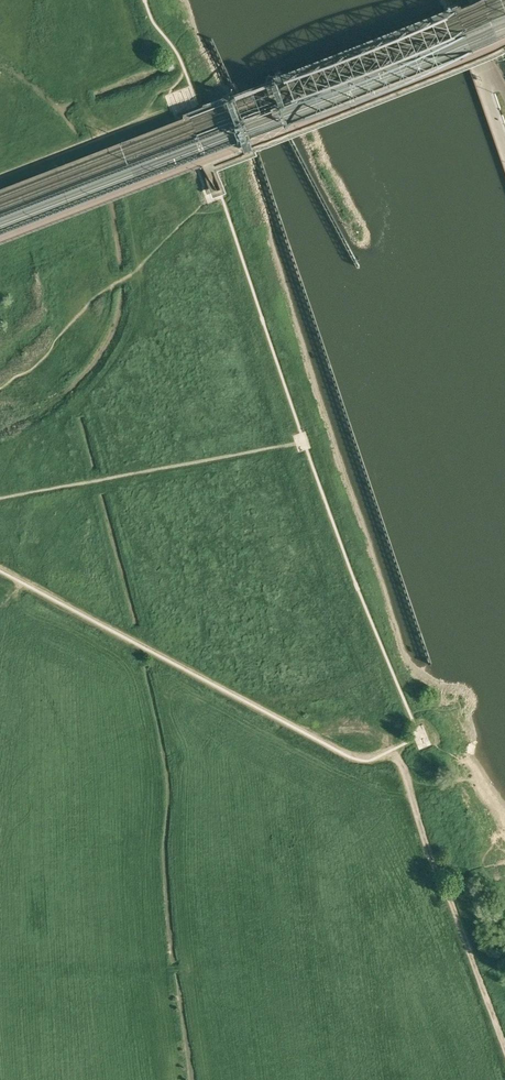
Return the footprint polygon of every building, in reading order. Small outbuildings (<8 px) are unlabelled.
[(245,149),(253,146),(250,137),(242,140),(245,149)]
